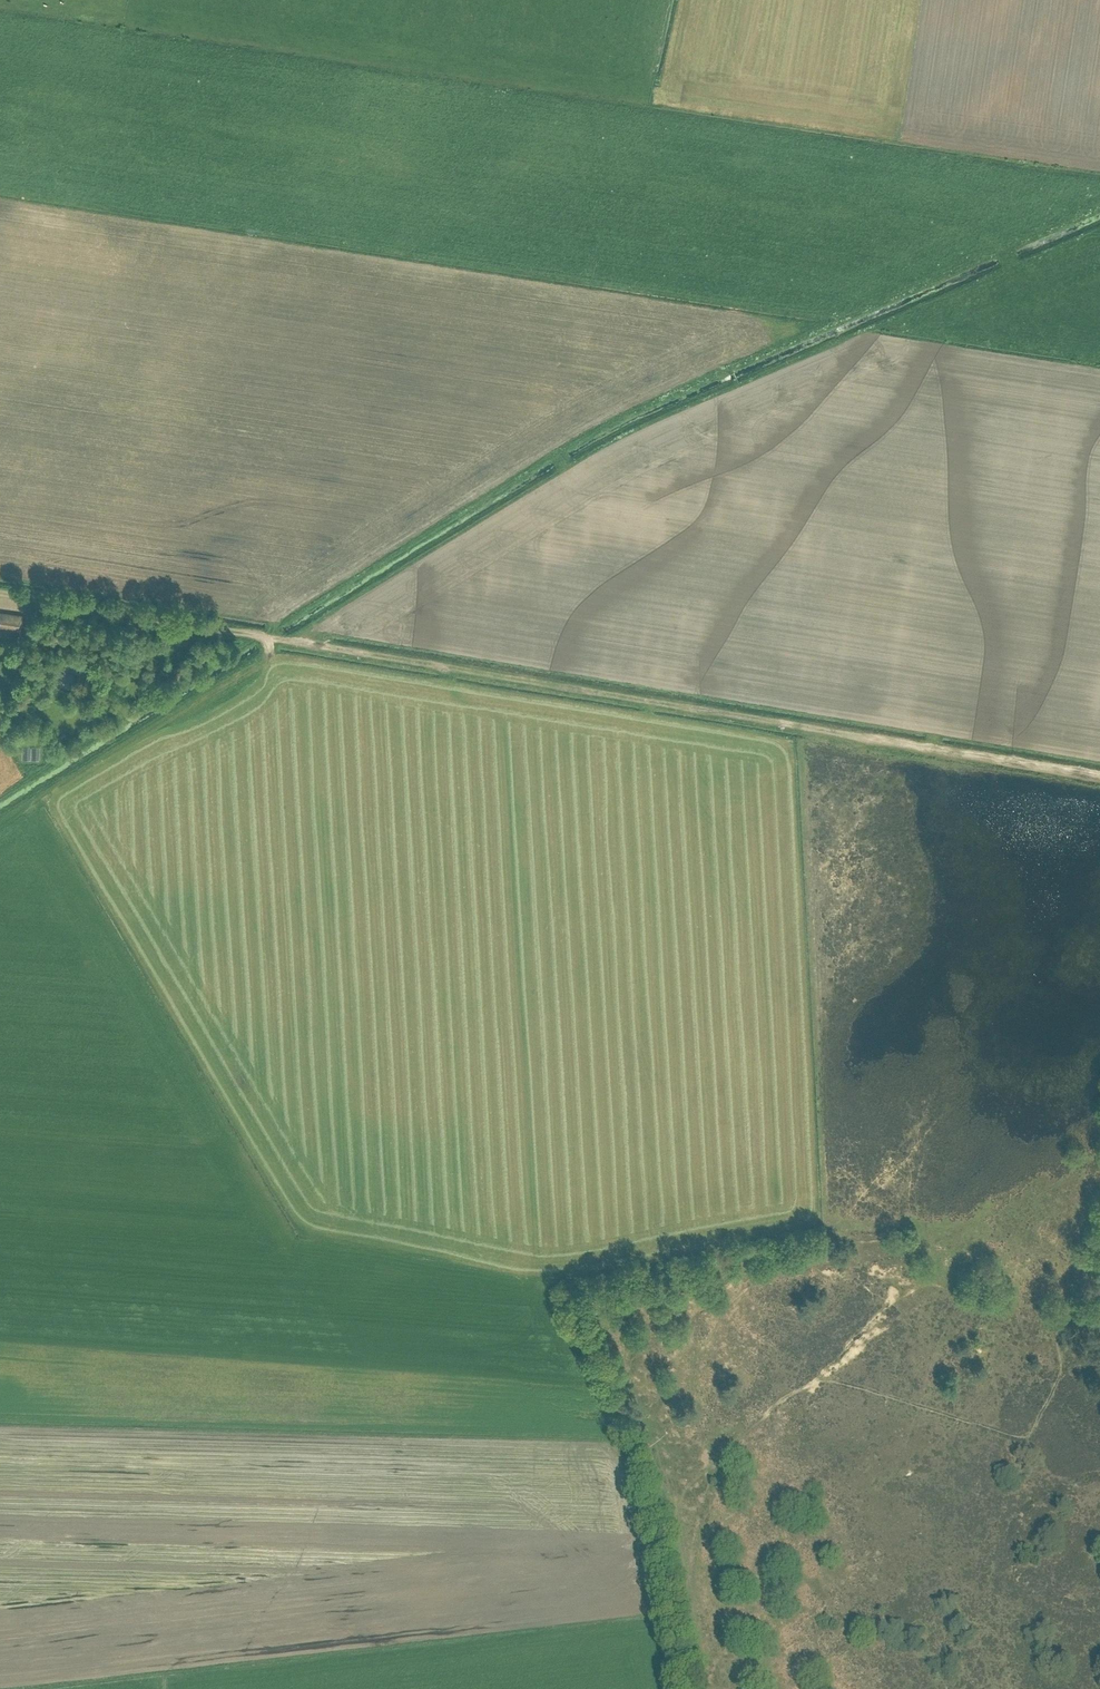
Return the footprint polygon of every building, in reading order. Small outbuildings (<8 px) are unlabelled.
[(14,614),(0,612),(0,628),(21,630),(23,615),(14,614)]
